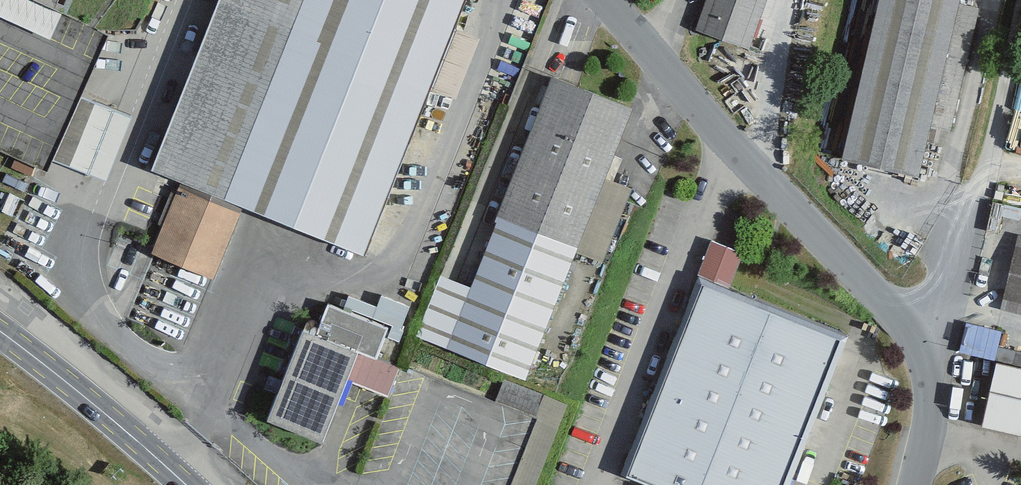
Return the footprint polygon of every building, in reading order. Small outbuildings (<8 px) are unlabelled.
[(45,36),(61,0),(0,0),(0,16),(45,36)] [(150,166),(365,253),(468,0),(217,0),(150,166)] [(693,23),(751,42),(765,0),(700,0),(693,23)] [(833,153),(923,174),(964,0),(869,0),(833,153)] [(470,282),(437,270),(414,333),(524,375),(628,100),(550,71),(470,282)] [(174,185),(148,250),(206,273),(232,208),(174,185)] [(1008,229),(990,308),(1020,315),(1020,232),(1008,229)] [(698,278),(623,471),(655,484),(778,484),(838,332),(698,278)] [(387,326),(327,302),(314,333),(302,328),(265,416),(320,438),(345,377),(387,394),(398,365),(375,356),(387,326)] [(997,357),(1001,327),(967,322),(962,353),(997,357)] [(997,356),(1020,361),(1020,351),(999,346),(997,356)] [(975,418),(1020,430),(1020,365),(991,357),(975,418)] [(560,418),(564,399),(503,384),(499,403),(560,418)]
